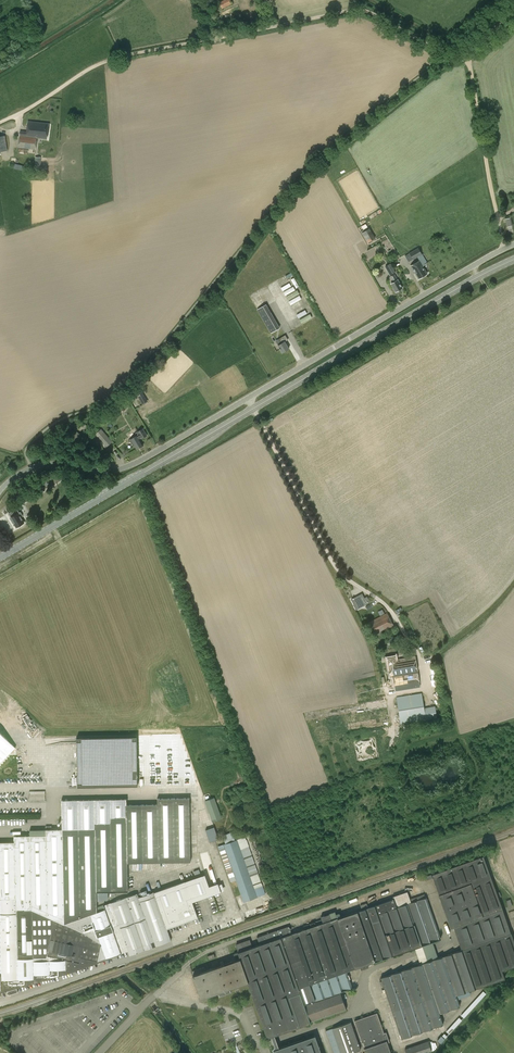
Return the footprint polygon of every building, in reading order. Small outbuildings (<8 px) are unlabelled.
[(233,4),(231,0),(224,0),(219,2),(222,9),(233,4)] [(49,123),(38,122),(28,121),(27,131),(20,130),(18,148),(36,149),(37,138),(47,139),(49,123)] [(375,238),(370,228),(363,232),(369,242),(375,238)] [(372,254),(383,248),(380,243),(369,249),(372,254)] [(418,248),(405,256),(409,262),(418,257),(419,261),(411,266),(418,279),(427,274),(423,266),(427,263),(418,248)] [(395,272),(390,263),(385,266),(390,275),(395,272)] [(398,280),(394,274),(391,276),(394,282),(391,284),(395,292),(402,288),(398,280)] [(304,300),(294,306),(296,310),(297,310),(299,313),(308,308),(304,300)] [(280,328),(266,304),(257,309),(271,333),(280,328)] [(281,344),(278,345),(283,353),(289,349),(285,342),(288,340),(285,335),(278,339),(281,344)] [(148,401),(142,390),(136,393),(142,404),(148,401)] [(111,442),(103,432),(101,429),(96,433),(99,437),(97,439),(101,444),(103,442),(107,446),(111,442)] [(143,445),(140,439),(141,438),(142,438),(147,435),(143,429),(138,432),(139,434),(138,435),(137,435),(131,439),(130,440),(134,446),(135,445),(137,449),(143,445)] [(21,512),(19,513),(17,509),(8,514),(11,517),(10,518),(13,524),(14,523),(16,527),(17,526),(18,527),(20,526),(20,525),(24,522),(21,517),(23,516),(21,512)] [(356,609),(370,602),(368,598),(365,599),(362,594),(351,599),(354,605),(356,609)] [(389,630),(395,627),(387,612),(381,615),(382,616),(368,623),(375,635),(388,628),(389,630)] [(416,656),(396,659),(396,656),(386,658),(390,677),(393,676),(395,691),(421,687),(416,656)] [(435,706),(424,708),(422,693),(397,697),(401,724),(437,718),(435,706)] [(17,747),(0,729),(0,764),(17,747)] [(138,734),(77,736),(77,787),(139,785),(138,734)] [(176,773),(183,771),(180,762),(173,764),(176,773)] [(30,800),(46,800),(46,791),(30,791),(30,800)] [(199,917),(193,899),(226,888),(222,879),(212,882),(208,871),(139,895),(137,894),(97,908),(97,901),(97,891),(96,890),(129,890),(129,863),(193,861),(191,797),(159,797),(159,803),(128,804),(128,799),(63,799),(62,830),(52,830),(54,825),(45,825),(45,829),(29,829),(29,834),(15,833),(15,842),(0,842),(0,993),(121,953),(127,951),(130,956),(172,941),(166,928),(199,917)] [(206,800),(212,821),(222,819),(216,797),(206,800)] [(211,841),(219,839),(215,826),(207,829),(211,841)] [(223,844),(224,845),(216,848),(228,882),(236,880),(244,902),(258,897),(265,894),(246,836),(237,839),(223,844)] [(462,950),(381,977),(402,1038),(443,1024),(439,1013),(460,1006),(456,995),(505,978),(502,970),(513,966),(513,941),(511,933),(503,909),(498,897),(501,896),(500,892),(497,893),(483,856),(432,874),(439,895),(451,928),(454,927),(462,950)] [(97,891),(97,901),(103,900),(108,898),(108,891),(97,891)] [(278,930),(257,937),(260,945),(253,947),(250,939),(236,944),(238,952),(234,954),(236,960),(206,970),(204,967),(192,971),(194,975),(193,975),(201,998),(218,992),(220,995),(232,991),(231,988),(248,982),(268,1037),(271,1035),(275,1046),(273,1049),(274,1052),(275,1051),(275,1052),(321,1052),(315,1035),(279,1048),(274,1034),(311,1022),(347,1010),(340,991),(353,987),(347,971),(355,968),(360,966),(361,969),(369,967),(367,964),(375,961),(441,939),(439,934),(426,897),(425,897),(424,894),(410,899),(407,891),(393,896),(394,899),(376,905),(358,911),(357,911),(355,908),(346,910),(346,911),(348,914),(341,917),(339,913),(336,914),(335,911),(329,913),(329,914),(321,916),(322,919),(321,919),(315,922),(304,926),(304,929),(292,933),(289,926),(278,930)] [(447,1035),(444,1033),(442,1036),(441,1035),(437,1040),(441,1043),(486,993),(483,990),(461,1015),(464,1017),(462,1019),(459,1017),(446,1031),(449,1033),(447,1035)] [(364,1048),(366,1052),(391,1052),(387,1042),(390,1042),(386,1032),(384,1032),(377,1013),(354,1021),(362,1043),(363,1042),(365,1048),(364,1048)] [(326,1030),(334,1052),(351,1052),(361,1050),(351,1022),(326,1030)] [(428,1040),(405,1049),(406,1052),(425,1052),(432,1051),(428,1040)]
